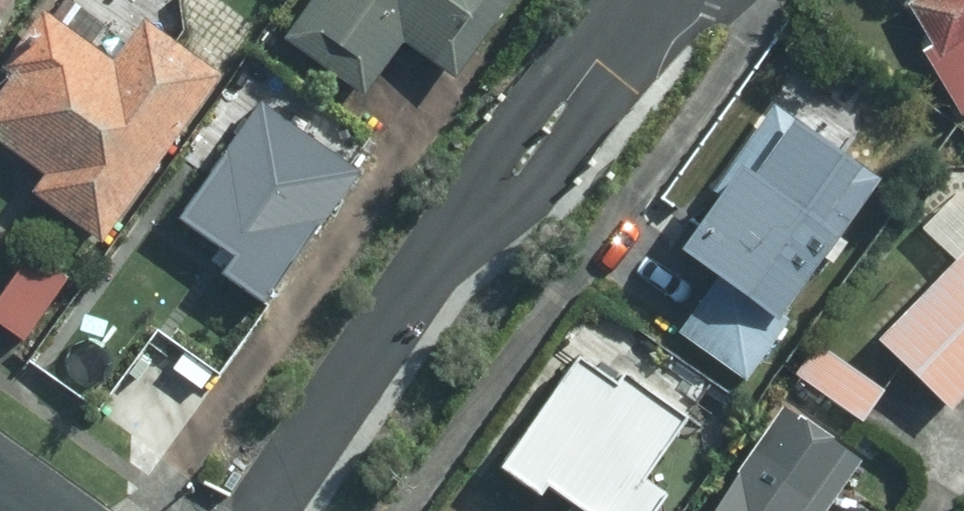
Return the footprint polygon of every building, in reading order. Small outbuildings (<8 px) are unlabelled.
[(444,76),(498,0),(309,0),(279,42),(354,95),(393,40),(444,76)] [(890,7),(948,125),(963,117),(963,0),(904,0),(890,7)] [(89,243),(208,79),(135,26),(103,68),(76,49),(91,27),(57,2),(42,21),(37,17),(0,67),(0,73),(8,78),(0,90),(0,148),(38,177),(25,196),(89,243)] [(716,200),(676,257),(711,282),(670,341),(733,386),(777,325),(763,314),(814,243),(822,247),(869,182),(768,109),(708,194),(716,200)] [(215,281),(251,306),(311,222),(287,205),(307,176),(238,127),(171,220),(228,262),(215,281)] [(963,394),(963,175),(909,230),(949,270),(869,349),(938,419),(963,394)] [(190,333),(127,286),(105,315),(169,363),(190,333)] [(883,396),(808,347),(786,380),(861,429),(883,396)] [(490,474),(527,500),(534,491),(562,510),(644,510),(653,499),(633,485),(677,423),(614,379),(606,391),(568,364),(490,474)] [(704,510),(821,510),(850,470),(771,415),(704,510)]
